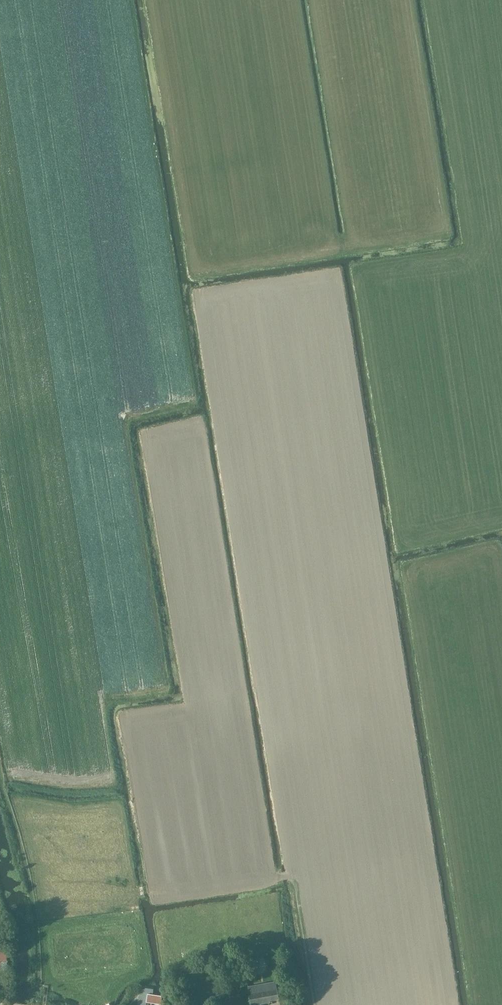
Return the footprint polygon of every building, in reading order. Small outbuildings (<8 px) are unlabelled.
[(279,1000),(276,982),(247,987),(251,1004),(261,1004),(270,1004),(270,1002),(279,1000)] [(159,1004),(161,1004),(163,996),(152,995),(151,992),(152,989),(143,987),(141,1000),(147,1001),(146,1004),(159,1004)]
